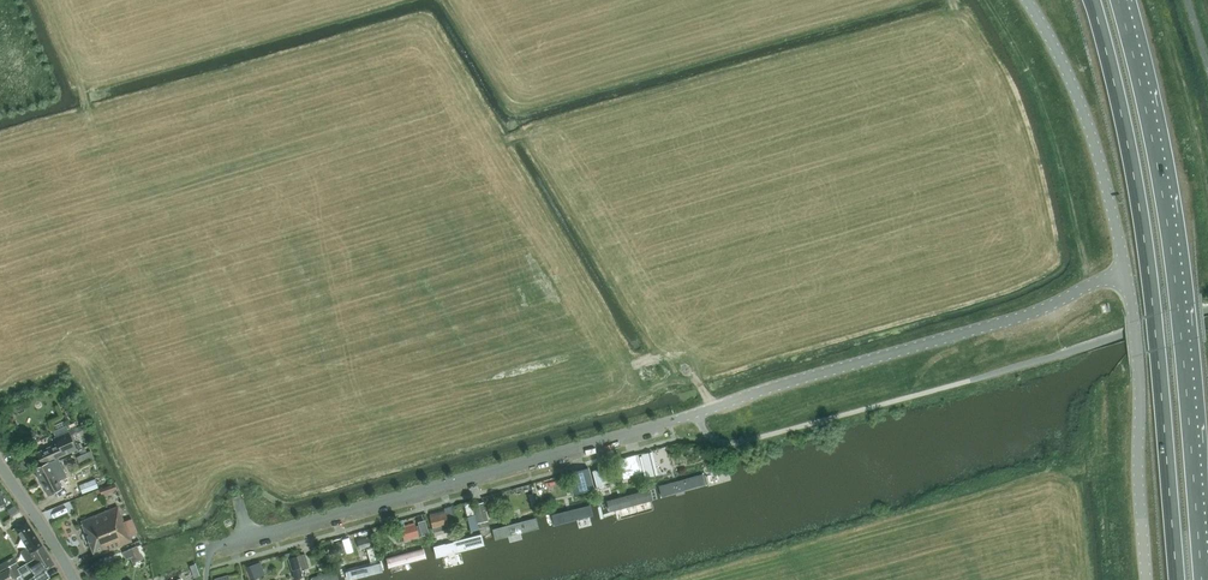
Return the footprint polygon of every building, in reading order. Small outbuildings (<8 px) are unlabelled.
[(72,439),(85,433),(81,425),(65,432),(69,440),(72,439)] [(77,449),(72,439),(69,440),(65,432),(53,437),(56,444),(39,451),(36,453),(41,465),(45,463),(58,458),(77,449)] [(93,459),(89,450),(75,457),(79,465),(93,459)] [(652,450),(641,453),(641,454),(645,468),(656,465),(652,451),(652,450)] [(45,463),(41,465),(34,468),(48,495),(62,489),(58,481),(67,477),(58,458),(45,463)] [(606,495),(600,471),(590,473),(596,498),(606,495)] [(663,486),(667,497),(715,484),(711,472),(706,474),(663,486)] [(591,491),(587,474),(576,476),(580,494),(591,491)] [(95,479),(79,485),(82,493),(98,487),(95,479)] [(658,491),(615,503),(619,515),(661,502),(658,491)] [(487,521),(482,501),(471,504),(474,515),(476,523),(477,523),(487,521)] [(14,504),(7,509),(11,515),(18,510),(14,504)] [(117,506),(80,521),(94,556),(131,541),(128,533),(123,521),(117,506)] [(560,532),(601,521),(598,509),(557,520),(560,532)] [(445,511),(428,516),(428,518),(431,528),(448,523),(447,519),(445,511)] [(474,515),(467,517),(471,531),(478,529),(477,523),(476,523),(474,515)] [(537,518),(493,530),(496,541),(539,529),(537,518)] [(36,561),(47,553),(27,520),(15,528),(28,550),(22,554),(27,562),(28,562),(34,558),(36,561)] [(418,536),(415,525),(400,529),(403,540),(418,536)] [(482,535),(433,548),(436,558),(485,546),(482,535)] [(371,546),(369,536),(355,539),(358,549),(371,546)] [(133,562),(142,558),(136,546),(127,549),(127,550),(122,552),(125,559),(130,557),(133,562)] [(370,562),(376,561),(373,546),(366,548),(370,562)] [(423,549),(387,559),(390,569),(426,559),(423,549)] [(19,567),(17,568),(19,571),(21,575),(31,568),(35,574),(35,575),(44,570),(52,564),(54,563),(47,553),(36,561),(34,558),(28,562),(27,562),(19,567)] [(308,567),(304,553),(296,555),(301,569),(308,567)] [(290,557),(287,558),(291,569),(294,579),(302,577),(299,567),(296,556),(290,557)] [(5,561),(8,567),(9,566),(9,565),(16,562),(13,557),(5,561)] [(16,562),(9,565),(9,566),(10,567),(14,574),(16,578),(21,575),(19,571),(17,568),(19,567),(16,561),(16,562)] [(257,577),(252,564),(245,567),(250,579),(257,577)] [(346,573),(348,579),(354,579),(384,572),(381,564),(346,573)] [(10,567),(0,572),(0,579),(13,579),(16,578),(14,574),(10,567)] [(310,579),(311,579),(339,579),(336,571),(310,579)]
